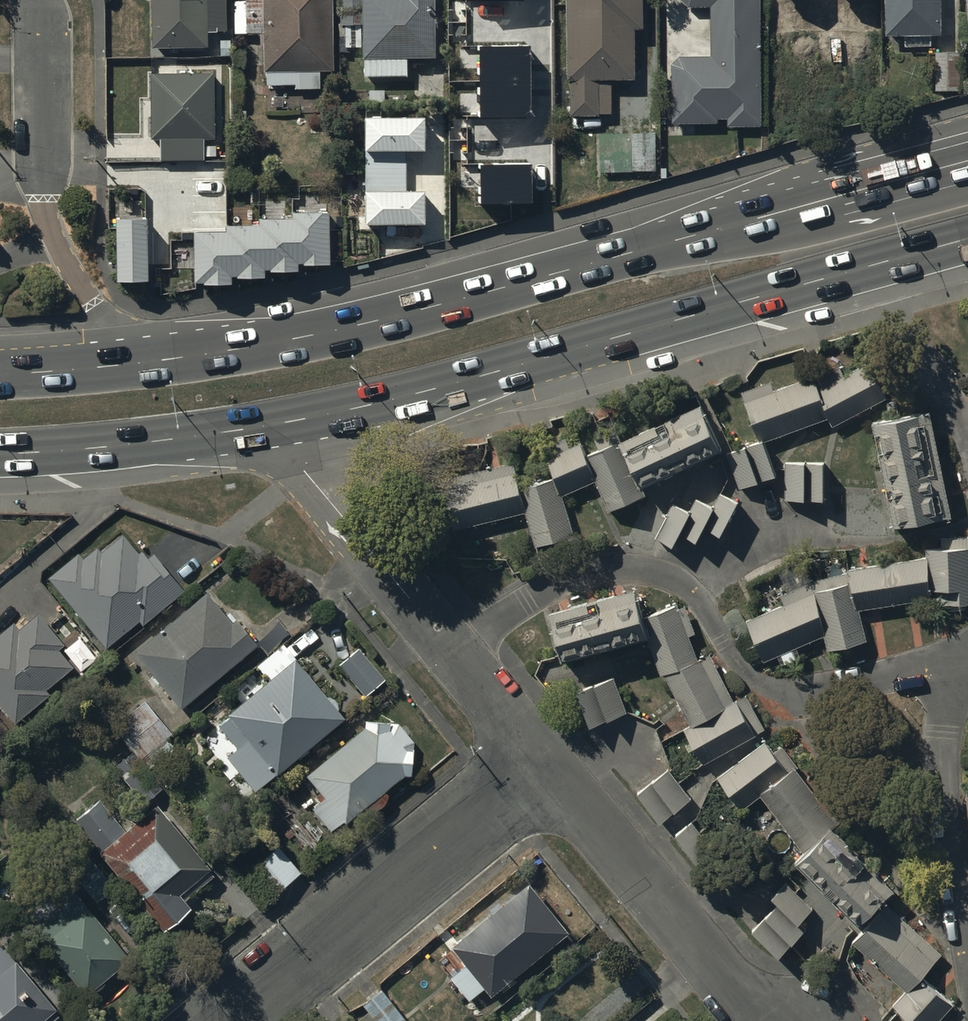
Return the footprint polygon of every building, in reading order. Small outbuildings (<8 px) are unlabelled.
[(147,47),(203,48),(204,0),(149,0),(147,47)] [(261,99),(333,99),(333,0),(261,0),(261,99)] [(341,25),(361,25),(360,84),(407,85),(407,68),(436,68),(437,0),(342,0),(341,25)] [(564,115),(611,115),(611,84),(642,83),(641,0),(564,0),(564,115)] [(690,8),(711,8),(711,56),(679,57),(671,65),(672,125),(718,124),(718,120),(727,120),(727,128),(762,127),(761,0),(681,0),(690,8)] [(886,42),(940,41),(939,0),(885,0),(886,42)] [(530,117),(530,46),(479,46),(480,117),(530,117)] [(959,56),(934,56),(934,94),(959,94),(959,56)] [(221,70),(149,73),(153,163),(206,161),(205,147),(224,146),(221,70)] [(362,110),(362,142),(364,142),(404,142),(421,142),(421,110),(362,110)] [(634,137),(599,138),(601,177),(656,176),(655,134),(634,134),(634,137)] [(404,142),(364,142),(364,180),(404,179),(404,142)] [(532,163),(480,163),(480,202),(532,202),(532,163)] [(364,180),(361,180),(361,221),(422,221),(421,179),(404,179),(364,180)] [(221,220),(190,220),(189,284),(231,285),(232,276),(262,276),(262,266),(290,266),(290,256),(321,256),(322,202),(288,201),(288,208),(256,208),(256,215),(221,214),(221,220)] [(145,205),(112,205),(112,278),(145,278),(145,205)] [(758,443),(727,452),(741,488),(775,475),(763,442),(825,419),(828,428),(886,399),(871,352),(817,378),(774,391),(771,383),(742,392),(758,443)] [(927,402),(869,413),(890,523),(948,512),(927,402)] [(583,439),(550,452),(558,478),(526,487),(518,461),(446,481),(458,526),(528,506),(539,543),(575,532),(564,492),(598,477),(612,508),(644,493),(641,488),(722,451),(701,406),(623,443),(618,430),(599,438),(602,447),(588,452),(583,439)] [(826,463),(787,462),(787,499),(825,500),(826,463)] [(649,506),(631,541),(650,551),(656,539),(672,547),(679,534),(697,543),(704,529),(720,538),(737,504),(719,495),(713,506),(695,498),(689,510),(672,501),(666,514),(649,506)] [(872,511),(834,511),(833,536),(872,537),(872,511)] [(935,529),(934,571),(950,571),(950,590),(967,590),(967,529),(935,529)] [(78,557),(49,581),(106,653),(141,625),(144,630),(186,597),(154,556),(148,561),(142,554),(138,556),(123,537),(101,555),(98,551),(83,563),(78,557)] [(634,590),(549,615),(563,663),(650,638),(664,672),(692,720),(684,725),(704,761),(754,732),(736,701),(733,703),(709,652),(697,656),(687,632),(695,629),(688,614),(683,616),(678,603),(642,617),(634,590)] [(206,598),(136,659),(181,714),(257,651),(236,625),(232,629),(206,598)] [(15,727),(50,698),(46,694),(73,672),(57,653),(63,649),(38,619),(20,634),(14,626),(0,638),(0,708),(15,727)] [(277,778),(278,780),(346,722),(296,664),(298,662),(284,646),(258,669),(270,683),(228,719),(230,721),(218,731),(238,754),(228,763),(256,796),(277,778)] [(358,651),(338,668),(364,700),(385,683),(358,651)] [(626,713),(613,676),(573,689),(586,727),(626,713)] [(120,739),(140,763),(164,745),(160,740),(173,730),(163,716),(158,720),(145,703),(130,714),(138,725),(120,739)] [(365,733),(307,779),(326,802),(313,812),(332,834),(344,824),(347,828),(404,781),(412,781),(414,745),(399,727),(386,726),(386,722),(369,721),(369,727),(365,727),(365,733)] [(717,776),(742,809),(763,794),(808,854),(796,866),(864,931),(856,940),(906,988),(892,1001),(907,1016),(902,1020),(934,1020),(951,1004),(921,974),(942,954),(886,898),(895,890),(832,827),(791,769),(798,764),(784,745),(774,752),(767,742),(717,776)] [(130,757),(115,770),(145,805),(160,792),(130,757)] [(689,798),(668,770),(635,795),(656,823),(689,798)] [(103,855),(100,857),(164,937),(190,916),(178,901),(209,876),(157,811),(127,835),(102,805),(78,824),(103,855)] [(692,822),(673,836),(699,869),(717,855),(692,822)] [(280,849),(246,877),(268,904),(302,876),(280,849)] [(78,882),(97,905),(113,891),(86,860),(79,866),(87,875),(78,882)] [(812,907),(786,883),(770,899),(777,906),(751,934),(779,960),(808,929),(799,920),(812,907)] [(568,938),(529,889),(451,953),(465,970),(450,982),(469,1004),(483,993),(492,1002),(568,938)] [(75,899),(32,933),(85,997),(90,993),(91,993),(91,994),(92,994),(93,994),(94,994),(95,994),(96,994),(97,994),(98,994),(99,994),(99,993),(100,993),(101,993),(101,992),(102,992),(102,991),(103,991),(103,990),(104,989),(104,988),(105,987),(105,986),(130,965),(75,899)] [(55,1016),(57,1015),(0,942),(0,1020),(59,1020),(55,1016)] [(384,994),(365,1008),(370,1015),(362,1020),(405,1020),(384,994)]
